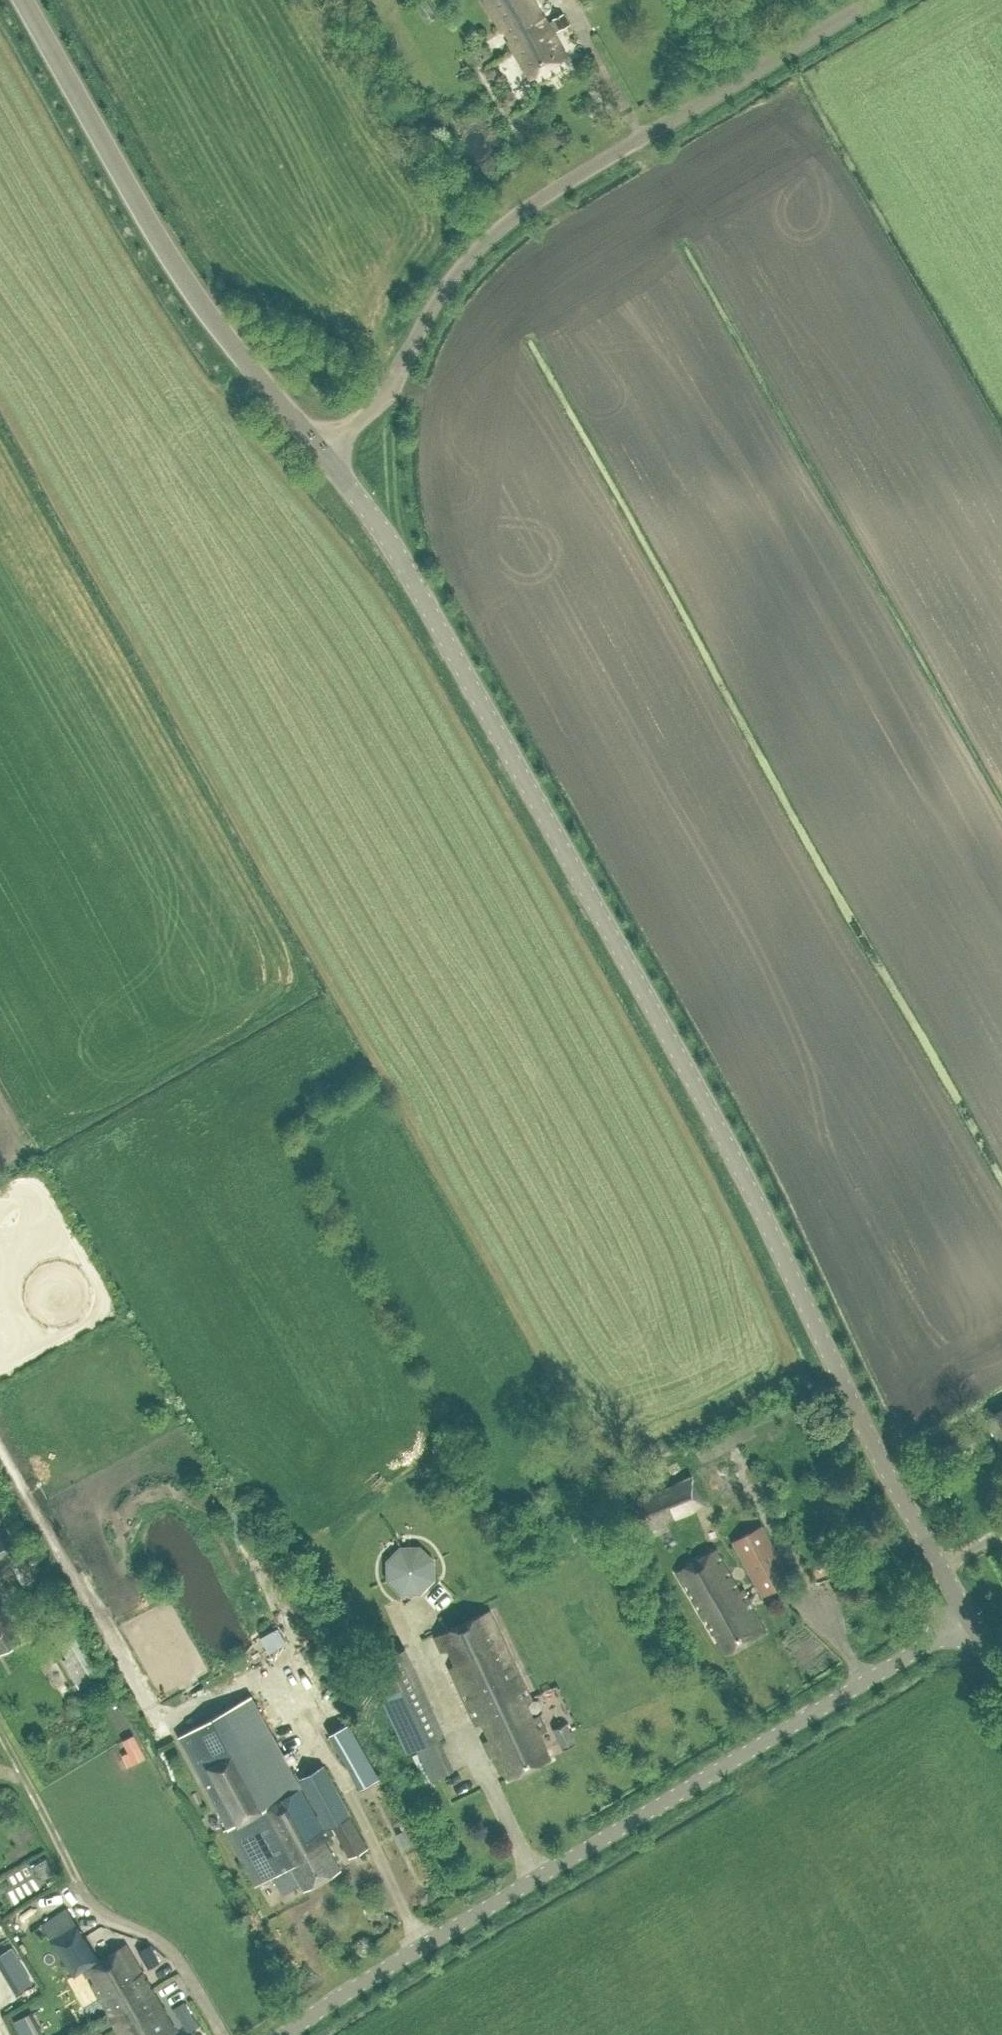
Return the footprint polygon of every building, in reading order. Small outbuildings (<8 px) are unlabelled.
[(542,13),(534,0),(483,0),(531,79),(567,57),(553,31),(559,28),(559,29),(569,24),(563,13),(553,17),(546,21),(542,13)] [(993,1411),(994,1414),(985,1419),(1001,1449),(1001,1406),(993,1411)] [(641,1532),(647,1529),(704,1503),(691,1474),(626,1502),(641,1532)] [(12,1560),(12,1561),(21,1556),(5,1525),(0,1528),(0,1566),(12,1560)] [(762,1595),(791,1579),(761,1525),(733,1541),(762,1595)] [(405,1546),(401,1547),(398,1549),(395,1552),(393,1554),(390,1558),(389,1561),(388,1565),(388,1569),(388,1572),(389,1576),(391,1579),(393,1582),(396,1585),(399,1587),(402,1589),(406,1590),(409,1591),(413,1591),(417,1590),(420,1589),(424,1587),(427,1584),(430,1581),(432,1578),(433,1574),(434,1570),(434,1566),(433,1562),(432,1558),(430,1555),(427,1552),(424,1549),(421,1547),(417,1546),(413,1545),(409,1545),(405,1546)] [(726,1653),(765,1631),(719,1546),(677,1571),(713,1633),(714,1632),(726,1653)] [(21,1639),(8,1616),(14,1612),(0,1588),(0,1651),(21,1639)] [(527,1701),(531,1698),(489,1610),(435,1635),(442,1650),(448,1648),(455,1663),(450,1667),(476,1724),(483,1722),(490,1737),(484,1740),(491,1756),(498,1752),(509,1777),(550,1758),(539,1733),(546,1730),(538,1714),(534,1716),(527,1701)] [(407,1751),(444,1733),(404,1648),(367,1665),(407,1751)] [(199,1771),(196,1773),(246,1866),(245,1866),(255,1885),(291,1865),(304,1888),(340,1867),(325,1838),(328,1836),(336,1831),(349,1856),(367,1847),(322,1764),(299,1777),(320,1817),(318,1819),(251,1695),(180,1736),(199,1771)] [(343,1723),(364,1781),(381,1775),(359,1717),(343,1723)] [(560,1748),(576,1740),(567,1721),(552,1729),(560,1748)] [(144,1731),(126,1735),(132,1760),(150,1756),(144,1731)] [(53,1939),(74,1974),(83,1968),(84,1968),(99,1959),(69,1907),(43,1922),(53,1939)] [(139,1951),(148,1967),(164,1958),(158,1946),(154,1948),(151,1944),(139,1951)] [(84,1968),(122,2034),(168,2034),(176,2030),(124,1945),(100,1959),(99,1959),(84,1968)] [(187,1982),(174,1992),(190,2013),(203,2003),(187,1982)]
